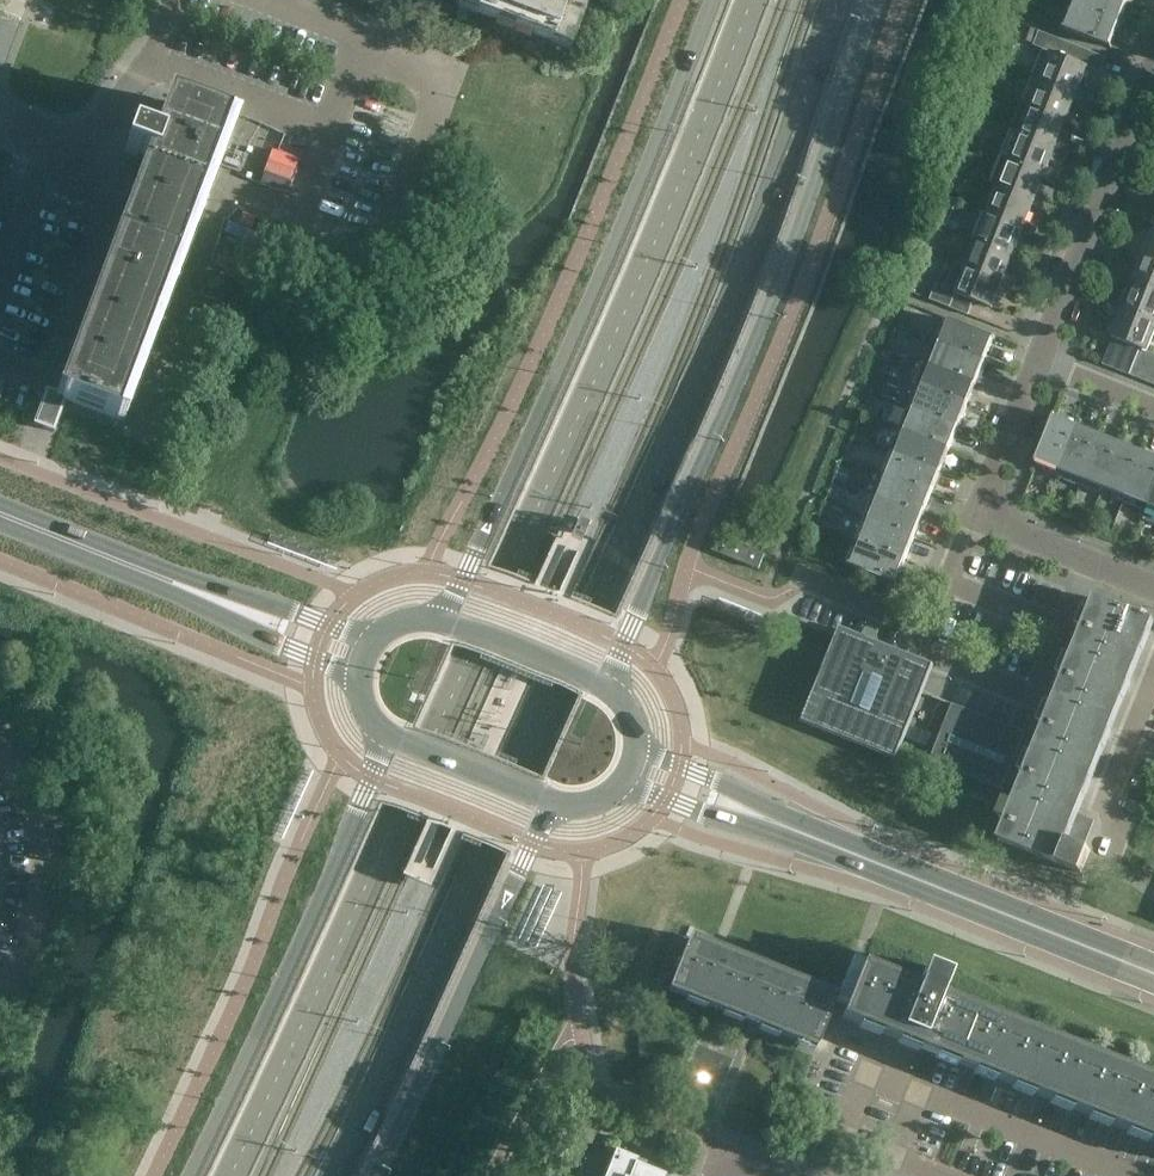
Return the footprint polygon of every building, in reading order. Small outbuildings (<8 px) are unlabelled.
[(458,5),(571,48),(589,0),(460,0),(458,5)] [(1128,2),(1124,0),(1077,0),(1075,6),(1119,25),(1128,2)] [(1110,46),(1119,25),(1075,6),(1066,28),(1065,27),(1064,29),(1111,48),(1112,46),(1110,46)] [(1044,49),(1033,76),(1077,94),(1079,88),(1088,67),(1100,72),(1106,58),(1039,31),(1034,45),(1044,49)] [(998,62),(993,76),(1006,81),(1011,67),(998,62)] [(1092,93),(1079,88),(1077,94),(1033,76),(1022,103),(1066,121),(1068,115),(1075,98),(1088,103),(1092,93)] [(998,105),(985,99),(984,99),(978,116),(992,121),(998,105)] [(116,419),(189,224),(227,123),(174,103),(159,142),(132,132),(125,151),(145,159),(56,397),(116,419)] [(1081,120),(1068,115),(1066,121),(1022,103),(1012,130),(1056,147),(1058,142),(1064,125),(1077,130),(1081,120)] [(1045,174),(1047,168),(1051,160),(1063,165),(1070,147),(1058,142),(1056,147),(1012,130),(1001,156),(1045,174)] [(963,151),(955,169),(966,174),(974,155),(963,151)] [(1060,173),(1047,168),(1045,174),(1001,156),(990,183),(1034,200),(1037,195),(1043,178),(1056,183),(1060,173)] [(1045,210),(1045,209),(1049,200),(1037,195),(1034,200),(990,183),(988,188),(996,191),(988,212),(1024,227),(1026,222),(1033,205),(1045,210)] [(947,197),(943,208),(955,213),(960,202),(947,197)] [(1038,227),(1026,222),(1024,227),(988,212),(980,209),(974,217),(970,226),(969,236),(1013,253),(1015,248),(1022,231),(1034,236),(1038,227)] [(1143,257),(1153,261),(1153,230),(1143,257)] [(1028,253),(1015,248),(1013,253),(969,236),(958,263),(966,266),(1002,281),(1005,275),(1011,258),(1024,263),(1028,253)] [(930,240),(927,252),(939,256),(943,243),(930,240)] [(1143,257),(1133,283),(1153,291),(1153,261),(1143,257)] [(1017,280),(1005,275),(1002,281),(966,266),(956,292),(955,294),(947,290),(941,304),(968,315),(974,301),(992,308),(993,307),(992,306),(1001,285),(1013,290),(1017,280)] [(1133,283),(1123,308),(1153,321),(1153,291),(1133,283)] [(1153,335),(1153,321),(1123,308),(1112,336),(1114,337),(1129,343),(1143,348),(1148,350),(1153,335)] [(903,312),(897,327),(908,332),(915,317),(903,312)] [(949,321),(941,342),(985,360),(994,339),(995,340),(996,338),(948,319),(948,321),(949,321)] [(897,327),(888,349),(901,354),(910,333),(908,332),(897,327)] [(1118,370),(1129,343),(1114,337),(1103,364),(1118,370)] [(976,383),(985,360),(941,342),(932,365),(976,383)] [(1132,376),(1143,348),(1129,343),(1118,370),(1132,376)] [(1153,359),(1153,353),(1148,350),(1143,348),(1132,376),(1145,381),(1153,359)] [(1145,381),(1153,384),(1153,359),(1145,381)] [(967,405),(976,383),(932,365),(923,387),(967,405)] [(959,426),(967,405),(923,387),(914,409),(959,426)] [(866,401),(860,415),(875,422),(881,407),(866,401)] [(950,449),(959,426),(914,409),(905,432),(950,449)] [(1060,470),(1077,425),(1056,417),(1056,415),(1055,415),(1036,462),(1037,462),(1038,461),(1060,470)] [(1082,479),(1099,434),(1077,425),(1060,470),(1082,479)] [(941,472),(950,449),(905,432),(896,454),(941,472)] [(1104,488),(1122,443),(1099,434),(1082,479),(1104,488)] [(1126,496),(1144,452),(1122,443),(1104,488),(1126,496)] [(1153,490),(1153,456),(1144,452),(1126,496),(1148,505),(1153,490)] [(932,493),(941,472),(896,454),(888,476),(932,493)] [(839,467),(835,479),(847,484),(851,471),(839,467)] [(923,515),(932,493),(888,476),(879,498),(923,515)] [(832,485),(827,498),(838,503),(843,490),(832,485)] [(914,538),(923,515),(879,498),(870,520),(914,538)] [(824,503),(820,514),(839,521),(843,510),(824,503)] [(914,538),(870,520),(866,519),(857,541),(861,542),(905,560),(914,538)] [(718,536),(713,551),(759,569),(765,555),(718,536)] [(897,582),(905,560),(861,542),(852,564),(851,564),(850,565),(898,584),(898,583),(897,582)] [(1153,624),(1153,621),(1149,619),(1150,617),(1146,615),(1145,618),(1096,598),(1038,744),(1018,793),(999,840),(1081,873),(1091,850),(1075,844),(1086,817),(1078,814),(1153,624)] [(804,721),(896,758),(934,666),(841,628),(804,721)] [(1024,739),(1027,732),(1025,732),(1024,733),(952,704),(929,761),(1001,790),(1001,791),(1003,791),(1004,787),(1018,793),(1038,744),(1024,739)] [(825,1014),(836,987),(762,958),(689,928),(686,934),(668,979),(667,983),(685,990),(684,993),(703,1001),(705,998),(722,1005),(720,1008),(740,1015),(741,1013),(758,1019),(756,1022),(776,1030),(777,1027),(794,1034),(793,1037),(812,1044),(815,1038),(825,1014)] [(837,995),(834,1002),(846,1006),(842,1014),(843,1014),(841,1018),(860,1025),(858,1028),(880,1037),(881,1034),(898,1040),(897,1043),(918,1052),(919,1049),(936,1056),(935,1058),(956,1067),(957,1064),(974,1071),(973,1074),(994,1082),(995,1079),(1012,1086),(1011,1089),(1032,1097),(1034,1095),(1050,1101),(1049,1104),(1070,1113),(1072,1110),(1088,1117),(1087,1119),(1108,1128),(1110,1125),(1127,1132),(1125,1135),(1147,1143),(1148,1140),(1153,1143),(1153,1079),(941,994),(949,975),(927,966),(920,982),(921,982),(919,986),(852,959),(837,995)] [(666,1175),(636,1163),(638,1158),(616,1149),(605,1175),(665,1175),(666,1175)]
